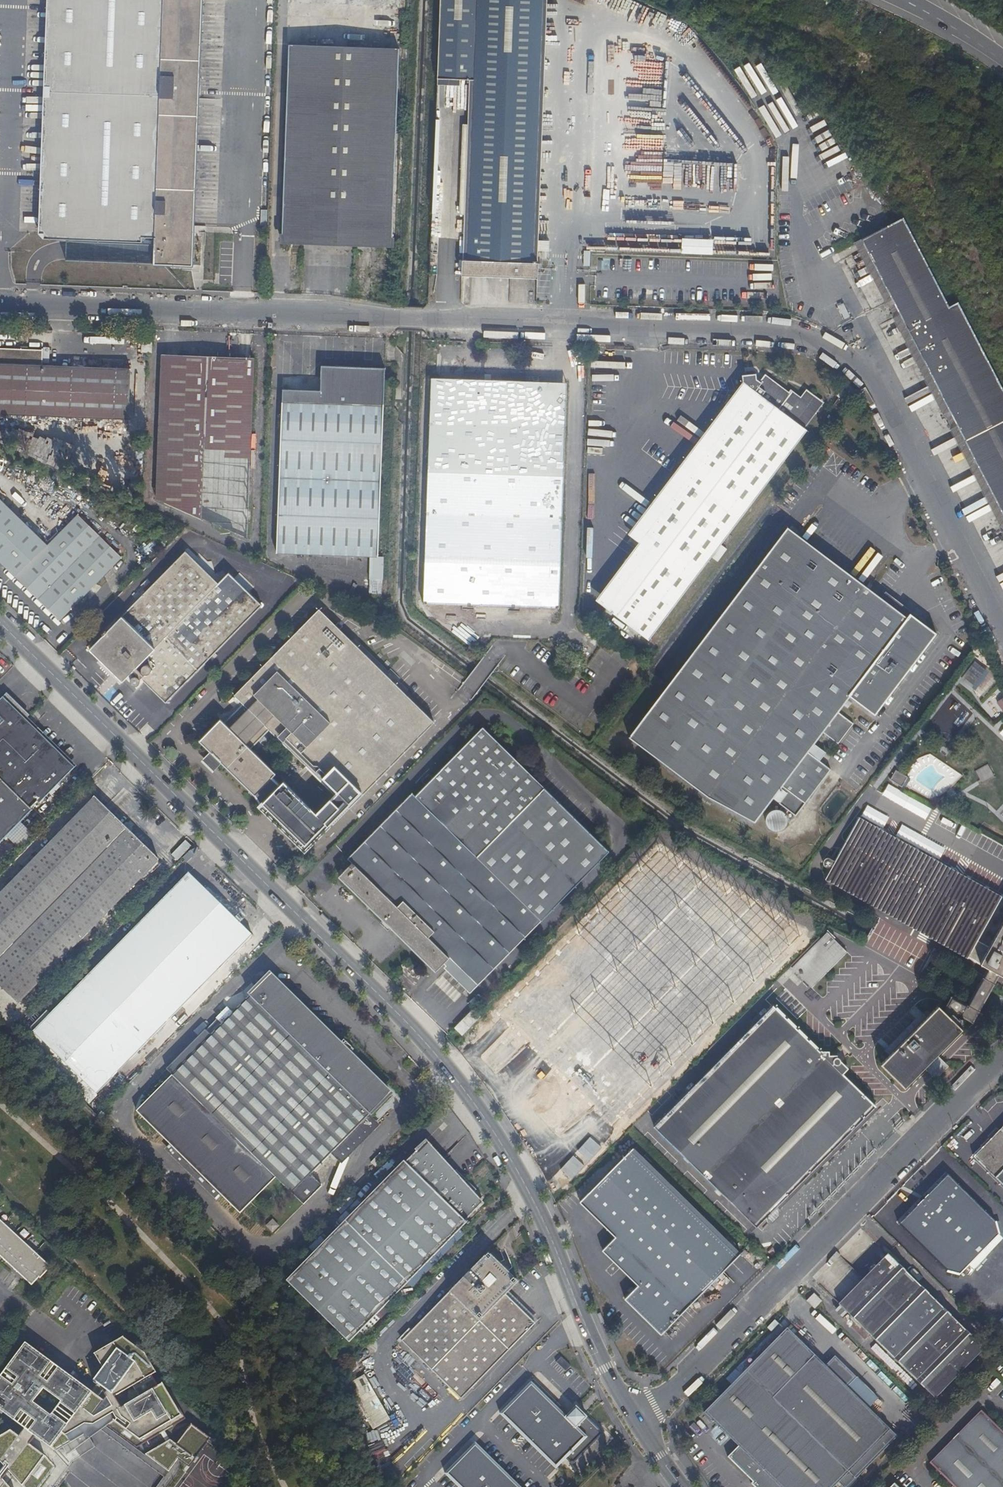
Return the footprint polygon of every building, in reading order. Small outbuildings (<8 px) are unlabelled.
[(192,264),(202,0),(53,0),(44,233),(155,237),(154,264),(163,265),(192,266),(192,264)] [(440,4),(439,34),(438,61),(437,79),(459,80),(474,80),(473,126),(471,156),(470,201),(468,260),(462,260),(462,276),(488,277),(488,276),(537,278),(538,263),(533,263),(543,0),(440,0),(440,4)] [(538,263),(547,0),(543,0),(533,263),(538,263)] [(282,241),(392,245),(399,49),(289,45),(282,241)] [(948,287),(907,209),(901,212),(894,216),(857,235),(1002,518),(1002,393),(948,287)] [(686,240),(686,255),(716,256),(716,240),(686,240)] [(542,251),(551,252),(551,241),(542,241),(542,251)] [(141,352),(151,353),(152,342),(142,342),(141,352)] [(43,350),(0,349),(0,415),(129,420),(131,369),(43,365),(43,350)] [(161,355),(156,499),(246,540),(254,358),(161,355)] [(385,368),(321,366),(321,391),(283,390),(277,553),(370,556),(378,556),(385,368)] [(423,604),(558,608),(558,602),(483,558),(486,379),(431,378),(423,604)] [(756,391),(753,389),(638,542),(648,550),(606,607),(648,639),(806,430),(802,426),(820,403),(807,393),(796,406),(784,397),(786,394),(766,378),(756,391)] [(483,558),(558,602),(565,427),(521,426),(523,380),(486,379),(483,558)] [(521,426),(565,427),(567,382),(523,380),(521,426)] [(638,542),(753,389),(743,381),(628,534),(638,542)] [(829,410),(830,410),(826,415),(832,419),(835,414),(836,415),(846,402),(839,397),(829,410)] [(60,620),(122,557),(78,514),(48,545),(0,499),(0,562),(60,620)] [(936,631),(788,524),(671,681),(815,789),(936,631)] [(648,550),(638,542),(596,599),(606,607),(648,550)] [(139,678),(138,677),(139,677),(166,703),(262,605),(229,573),(218,584),(185,551),(89,649),(111,671),(117,665),(122,670),(119,674),(122,677),(126,674),(128,676),(133,671),(137,676),(134,676),(132,677),(130,679),(131,682),(132,684),(134,684),(136,684),(138,683),(139,682),(139,680),(139,678)] [(382,579),(383,556),(378,556),(370,556),(369,579),(382,579)] [(356,801),(434,722),(339,629),(342,627),(338,623),(336,626),(319,609),(235,695),(244,704),(224,724),(221,720),(200,740),(264,803),(267,805),(269,805),(272,804),(273,804),(274,803),(274,804),(290,788),(250,748),(269,729),(307,765),(313,759),(356,801)] [(461,632),(465,627),(450,615),(446,620),(461,632)] [(815,789),(671,681),(628,737),(708,797),(755,822),(773,798),(780,788),(786,793),(779,803),(783,806),(780,810),(775,809),(770,811),(767,814),(766,818),(766,822),(767,825),(769,828),(773,830),(776,831),(781,830),(784,827),(786,825),(787,822),(787,819),(786,816),(785,814),(788,810),(796,815),(815,789)] [(1002,711),(1002,699),(1001,697),(995,702),(1002,711)] [(0,705),(0,841),(70,769),(2,702),(0,705)] [(415,796),(412,793),(348,859),(355,866),(342,879),(435,971),(448,958),(477,986),(541,920),(608,851),(544,787),(483,727),(415,796)] [(313,759),(307,765),(335,794),(344,803),(349,808),(356,801),(313,759)] [(974,769),(980,782),(993,776),(987,764),(974,769)] [(315,813),(290,788),(274,804),(274,803),(273,804),(303,833),(319,816),(325,822),(344,803),(335,794),(315,813)] [(780,788),(773,798),(779,803),(786,793),(780,788)] [(0,894),(0,986),(18,1004),(159,861),(129,832),(123,826),(94,798),(0,894)] [(325,822),(319,816),(303,833),(309,839),(325,822)] [(995,893),(859,817),(857,820),(835,861),(831,858),(829,858),(827,858),(825,859),(824,860),(823,862),(823,863),(824,865),(825,866),(826,867),(827,867),(829,867),(830,866),(831,866),(832,865),(833,865),(826,877),(921,930),(924,923),(935,930),(932,936),(1002,976),(1002,897),(995,893)] [(186,841),(171,855),(177,861),(191,846),(186,841)] [(663,847),(496,1017),(609,1129),(803,932),(784,913),(778,918),(759,900),(754,905),(736,887),(730,892),(711,874),(706,879),(687,860),(682,865),(663,847)] [(303,862),(296,856),(291,861),(297,868),(303,862)] [(189,873),(33,1032),(96,1094),(252,935),(189,873)] [(924,923),(921,930),(932,936),(935,930),(924,923)] [(820,936),(809,947),(811,950),(793,969),(812,988),(847,952),(828,933),(823,938),(820,936)] [(390,1094),(270,975),(210,1035),(205,1030),(166,1069),(172,1076),(137,1112),(176,1151),(189,1151),(189,1164),(202,1164),(202,1177),(215,1177),(215,1190),(240,1213),(274,1178),(303,1205),(322,1186),(310,1175),(364,1120),(368,1120),(368,1116),(390,1094)] [(962,1002),(973,1008),(987,982),(976,976),(962,1002)] [(757,1227),(876,1105),(773,1005),(693,1086),(690,1083),(685,1089),(688,1092),(654,1126),(757,1227)] [(938,1005),(881,1063),(905,1087),(962,1028),(938,1005)] [(455,1028),(461,1034),(480,1015),(473,1009),(455,1028)] [(973,1157),(1002,1186),(1002,1127),(973,1157)] [(425,1142),(288,1282),(349,1342),(466,1223),(468,1224),(469,1223),(466,1220),(482,1204),(472,1195),(476,1190),(456,1170),(452,1175),(423,1146),(426,1143),(425,1142)] [(731,1244),(633,1147),(580,1201),(615,1236),(602,1250),(638,1285),(634,1289),(632,1287),(627,1291),(629,1293),(625,1298),(661,1334),(723,1271),(714,1262),(731,1244)] [(914,1209),(899,1224),(945,1268),(946,1267),(953,1275),(987,1240),(980,1232),(994,1218),(949,1173),(926,1197),(924,1195),(919,1195),(912,1203),(912,1207),(914,1209)] [(33,1286),(42,1276),(43,1277),(52,1268),(0,1218),(0,1254),(33,1286)] [(740,1253),(731,1244),(714,1262),(723,1271),(740,1253)] [(488,1253),(401,1341),(461,1399),(535,1324),(505,1295),(518,1282),(488,1253)] [(888,1254),(838,1304),(935,1399),(984,1349),(888,1254)] [(822,1301),(814,1294),(807,1301),(815,1309),(822,1301)] [(772,1332),(779,1324),(775,1320),(768,1328),(772,1332)] [(878,1399),(835,1356),(825,1366),(787,1328),(704,1413),(738,1446),(728,1457),(753,1482),(751,1484),(754,1486),(834,1486),(849,1472),(856,1479),(897,1436),(869,1408),(878,1399)] [(0,1377),(0,1410),(24,1428),(19,1436),(11,1430),(0,1436),(0,1486),(41,1486),(46,1481),(53,1486),(55,1486),(74,1462),(74,1460),(72,1442),(104,1423),(138,1448),(187,1419),(169,1389),(167,1390),(163,1383),(159,1386),(152,1374),(157,1372),(145,1352),(123,1336),(94,1354),(103,1368),(93,1380),(97,1383),(91,1391),(26,1342),(0,1377)] [(371,1429),(389,1422),(369,1374),(353,1380),(360,1398),(358,1398),(371,1429)] [(585,1439),(529,1384),(498,1415),(554,1470),(585,1439)] [(930,1463),(941,1474),(950,1483),(953,1486),(955,1484),(958,1486),(1002,1486),(1002,1431),(1002,1430),(993,1421),(982,1410),(930,1463)] [(171,1440),(146,1455),(170,1472),(176,1464),(173,1462),(176,1457),(190,1467),(212,1438),(192,1424),(177,1444),(171,1440)] [(87,1433),(72,1442),(74,1460),(96,1447),(87,1433)] [(473,1443),(446,1469),(464,1486),(520,1486),(473,1443)]
